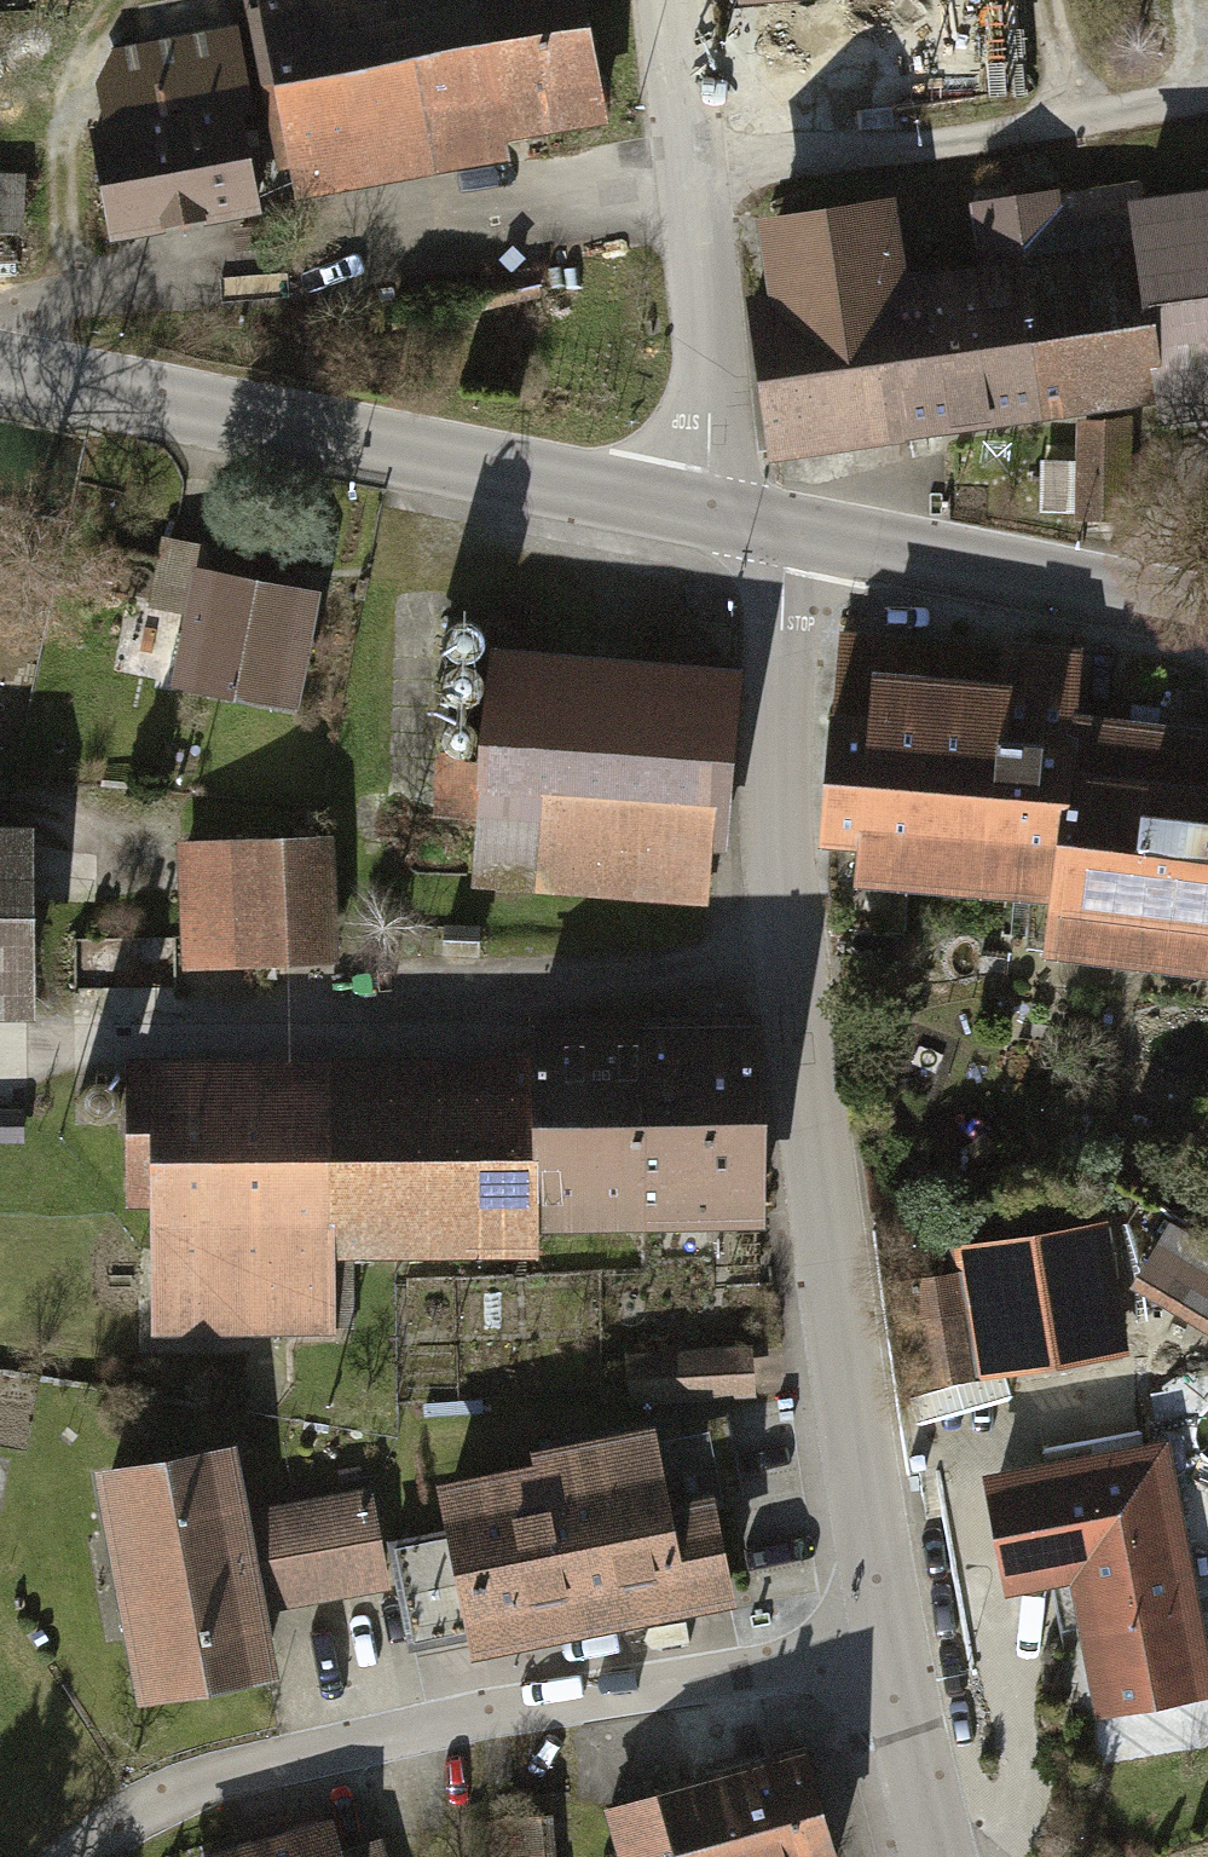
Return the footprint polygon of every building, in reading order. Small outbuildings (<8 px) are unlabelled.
[(298,196),(615,140),(590,0),(264,0),(298,196)] [(741,11),(966,0),(740,0),(741,11)] [(92,132),(111,252),(258,228),(239,108),(92,132)] [(774,473),(1167,415),(1169,433),(1207,428),(1207,204),(1151,212),(1147,189),(1069,200),(1065,170),(1008,178),(1013,209),(970,215),(980,278),(905,289),(894,211),(761,231),(773,309),(750,312),(774,473)] [(0,179),(0,240),(24,241),(26,179),(0,179)] [(1079,442),(1076,531),(1104,532),(1106,443),(1079,442)] [(231,554),(161,541),(148,613),(190,620),(176,699),(299,720),(320,597),(226,581),(231,554)] [(479,825),(473,899),(703,918),(724,675),(589,663),(592,629),(450,617),(432,821),(479,825)] [(1077,720),(1077,657),(1007,653),(1005,691),(975,688),(977,651),(842,642),(837,721),(831,721),(822,840),(863,844),(862,855),(1057,869),(1053,929),(1207,946),(1207,737),(1077,720)] [(0,847),(0,1032),(34,1032),(34,847),(0,847)] [(336,847),(175,851),(179,982),(340,977),(336,847)] [(646,1037),(648,1150),(752,1148),(750,1034),(646,1037)] [(156,1220),(159,1345),(340,1341),(338,1270),(650,1264),(650,1243),(648,1150),(646,1037),(535,1039),(536,1071),(131,1080),(134,1221),(156,1220)] [(752,1148),(648,1150),(650,1243),(754,1240),(752,1148)] [(891,1298),(907,1403),(1131,1368),(1110,1234),(947,1260),(951,1288),(891,1298)] [(1134,1297),(1207,1340),(1207,1260),(1169,1237),(1134,1297)] [(774,1357),(630,1358),(630,1410),(755,1408),(755,1399),(774,1399),(774,1357)] [(1207,1713),(1207,1656),(1183,1510),(1207,1505),(1207,1400),(1154,1409),(1163,1457),(987,1488),(1008,1609),(1074,1597),(1098,1732),(1207,1713)] [(540,1483),(443,1503),(478,1673),(740,1619),(718,1512),(675,1520),(659,1444),(537,1469),(540,1483)] [(92,1482),(113,1599),(379,1552),(370,1501),(249,1523),(237,1456),(92,1482)] [(379,1552),(113,1599),(134,1718),(281,1692),(269,1622),(388,1600),(379,1552)] [(801,1766),(615,1820),(625,1856),(828,1856),(801,1766)] [(552,1827),(494,1829),(495,1856),(553,1856),(552,1827)] [(340,1832),(248,1856),(348,1856),(340,1832)]
